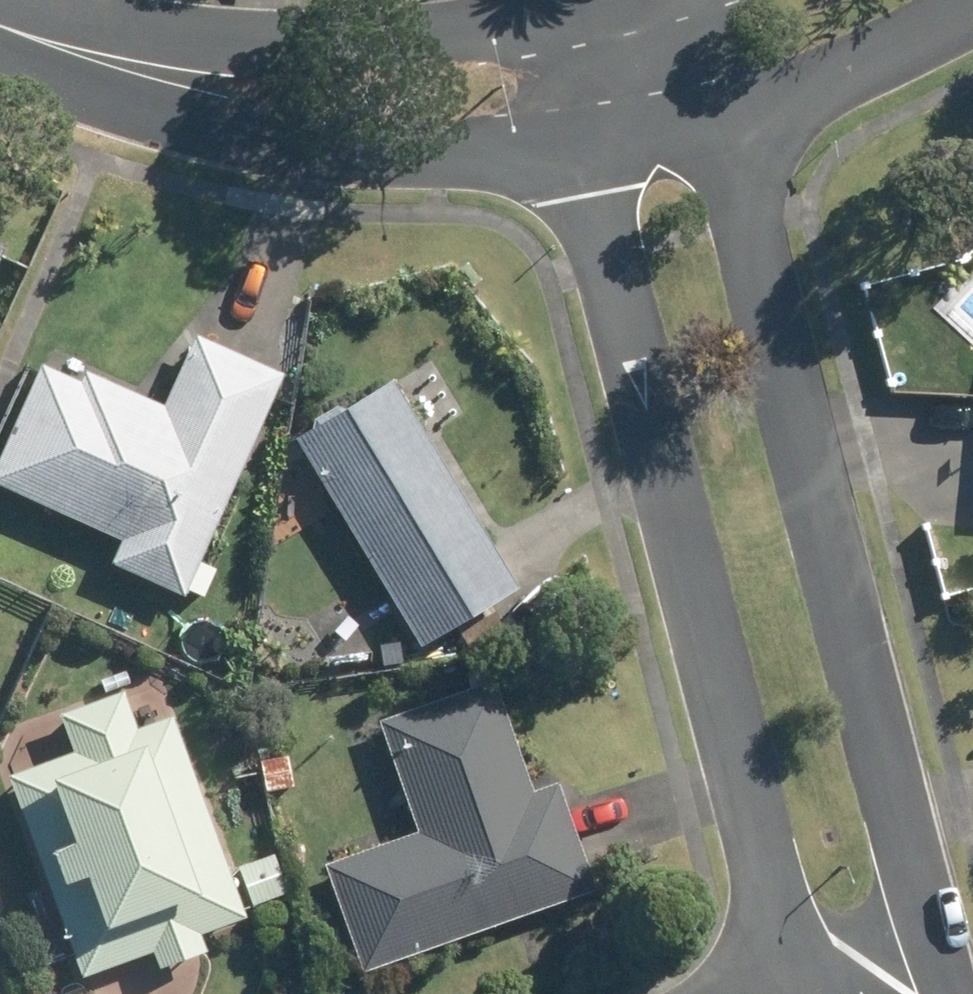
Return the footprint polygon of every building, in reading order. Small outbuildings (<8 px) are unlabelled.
[(105,565),(177,596),(276,372),(194,335),(157,417),(75,381),(36,363),(0,443),(0,488),(116,540),(105,565)] [(517,587),(392,379),(293,438),(418,646),(517,587)] [(493,679),(376,720),(415,833),(321,865),(359,972),(595,889),(558,782),(532,790),(493,679)] [(229,869),(171,716),(138,729),(123,690),(59,714),(73,750),(4,775),(82,979),(152,952),(157,967),(205,949),(200,934),(245,917),(242,908),(283,892),(268,855),(229,869)] [(288,755),(259,760),(263,790),(293,786),(288,755)]
